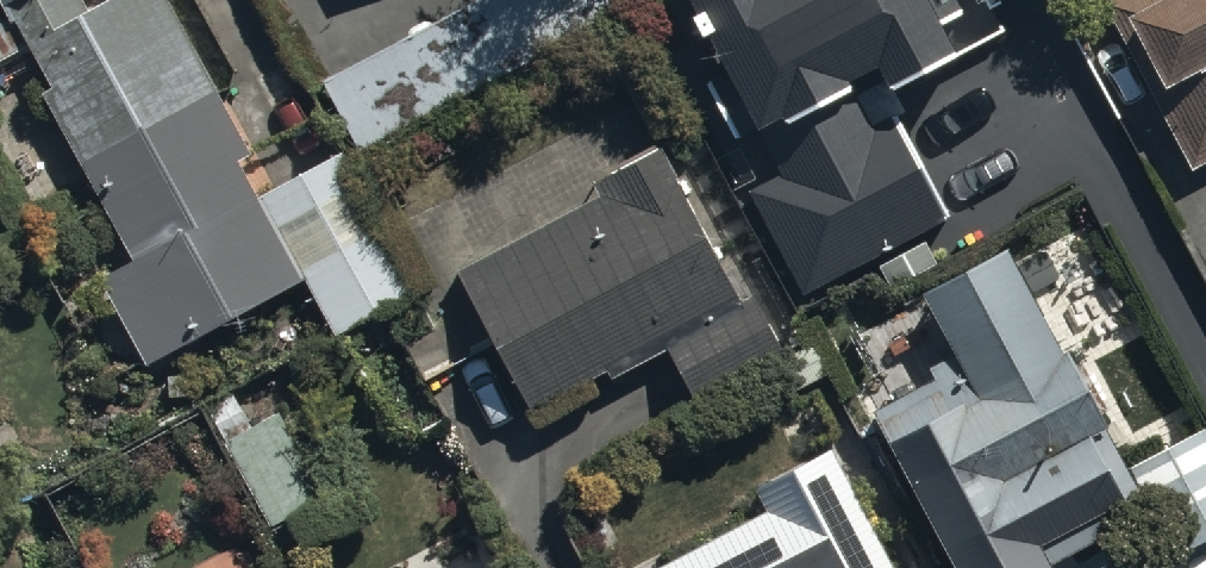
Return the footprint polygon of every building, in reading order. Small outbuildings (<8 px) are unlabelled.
[(253,185),(237,155),(255,145),(173,0),(11,0),(53,76),(42,82),(132,244),(94,265),(146,359),(300,273),(253,185)] [(730,85),(712,94),(739,150),(762,139),(786,187),(754,202),(803,302),(949,230),(898,125),(876,136),(849,81),(879,66),(889,87),(958,53),(947,30),(965,21),(954,0),(688,0),(730,85)] [(1107,5),(1185,158),(1205,148),(1205,0),(1104,0),(1107,5)] [(253,185),(300,273),(329,325),(416,277),(338,138),(253,185)] [(740,290),(659,138),(589,175),(597,190),(454,267),(479,311),(524,396),(604,354),(613,371),(667,342),(695,395),(784,348),(750,284),(740,290)] [(1131,460),(1115,428),(1096,438),(1085,417),(1107,406),(1074,340),(1061,346),(1004,232),(918,275),(952,342),(927,354),(932,365),(873,395),(960,567),(1033,567),(1053,558),(1050,551),(1143,504),(1150,501),(1131,460)] [(1143,504),(1166,551),(1205,531),(1205,423),(1131,460),(1150,501),(1143,504)] [(845,467),(737,521),(722,492),(662,522),(677,552),(645,567),(896,567),(845,467)]
